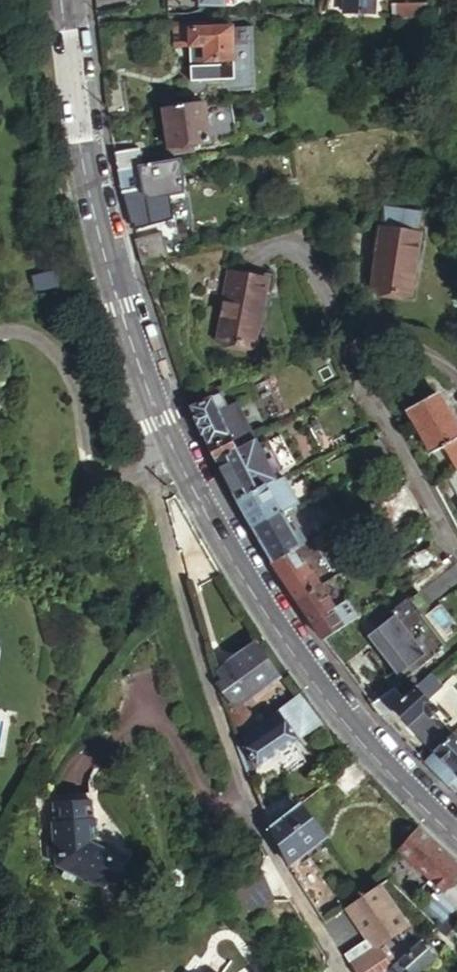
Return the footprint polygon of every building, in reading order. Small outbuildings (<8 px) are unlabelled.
[(349,13),(383,13),(383,0),(350,0),(349,13)] [(212,20),(181,21),(182,45),(210,43),(211,68),(238,67),(236,26),(212,27),(212,20)] [(209,140),(203,102),(164,107),(170,146),(209,140)] [(116,152),(119,172),(145,167),(141,148),(116,152)] [(145,167),(119,172),(123,192),(148,188),(150,199),(185,191),(180,161),(145,167)] [(408,218),(370,213),(367,231),(364,230),(358,269),(365,271),(359,305),(395,312),(407,238),(405,238),(408,218)] [(138,239),(146,265),(173,258),(167,232),(138,239)] [(267,280),(223,274),(220,297),(223,297),(216,341),(254,347),(257,324),(261,325),(267,280)] [(335,352),(311,359),(324,387),(347,375),(335,352)] [(456,471),(456,437),(456,435),(434,395),(409,408),(433,451),(441,446),(456,472),(456,471)] [(209,451),(214,459),(235,449),(212,396),(191,404),(209,451)] [(214,459),(238,501),(280,480),(276,471),(263,442),(260,436),(235,449),(214,459)] [(263,442),(276,471),(282,459),(275,446),(263,442)] [(238,501),(254,529),(298,505),(284,478),(280,480),(238,501)] [(421,510),(407,486),(383,501),(397,525),(421,510)] [(262,541),(274,561),(293,550),(302,544),(298,535),(314,526),(301,503),(298,505),(254,529),(262,541)] [(321,585),(306,561),(302,563),(293,550),(274,561),(280,571),(298,599),(321,585)] [(410,582),(432,567),(422,551),(400,568),(410,582)] [(326,641),(344,628),(332,610),(335,608),(321,585),(298,599),(309,616),(326,641)] [(216,671),(221,669),(231,662),(228,657),(243,648),(208,589),(194,599),(198,610),(216,671)] [(335,608),(332,610),(344,628),(356,620),(344,602),(335,608)] [(416,618),(405,604),(373,631),(408,676),(437,652),(412,621),(416,618)] [(281,681),(254,645),(231,662),(221,669),(225,679),(222,681),(233,703),(259,686),(264,693),(281,681)] [(444,687),(434,675),(404,700),(395,707),(410,726),(425,713),(431,721),(432,720),(440,712),(430,700),(444,687)] [(385,715),(395,707),(404,700),(393,685),(374,701),(385,715)] [(324,723),(303,694),(248,734),(241,740),(237,742),(254,779),(259,776),(260,769),(324,723)] [(241,740),(248,734),(239,707),(231,710),(241,740)] [(425,713),(410,726),(430,752),(447,738),(432,720),(431,721),(425,713)] [(456,791),(456,736),(450,742),(446,745),(434,756),(427,762),(456,791)] [(447,738),(430,752),(434,756),(446,745),(450,742),(447,738)] [(371,777),(355,760),(335,777),(349,795),(371,777)] [(88,820),(84,802),(47,810),(50,828),(46,829),(49,846),(42,848),(46,865),(52,863),(54,872),(63,875),(68,866),(79,871),(76,879),(96,886),(96,883),(114,890),(127,855),(110,848),(111,845),(95,840),(90,821),(88,820)] [(326,832),(303,802),(274,825),(290,861),(326,832)] [(420,825),(401,844),(402,850),(384,869),(423,906),(437,891),(440,894),(456,876),(456,859),(420,825)] [(74,887),(76,879),(79,871),(68,866),(63,875),(60,883),(74,887)] [(253,915),(276,899),(258,873),(235,889),(253,915)] [(440,894),(437,891),(423,906),(442,923),(453,913),(456,916),(456,876),(440,894)] [(410,921),(382,880),(349,904),(373,939),(382,933),(385,938),(410,921)] [(456,924),(456,916),(453,913),(442,923),(439,926),(447,934),(456,924)] [(388,971),(422,971),(437,958),(422,941),(388,971)] [(374,955),(355,966),(358,971),(384,971),(374,955)]
